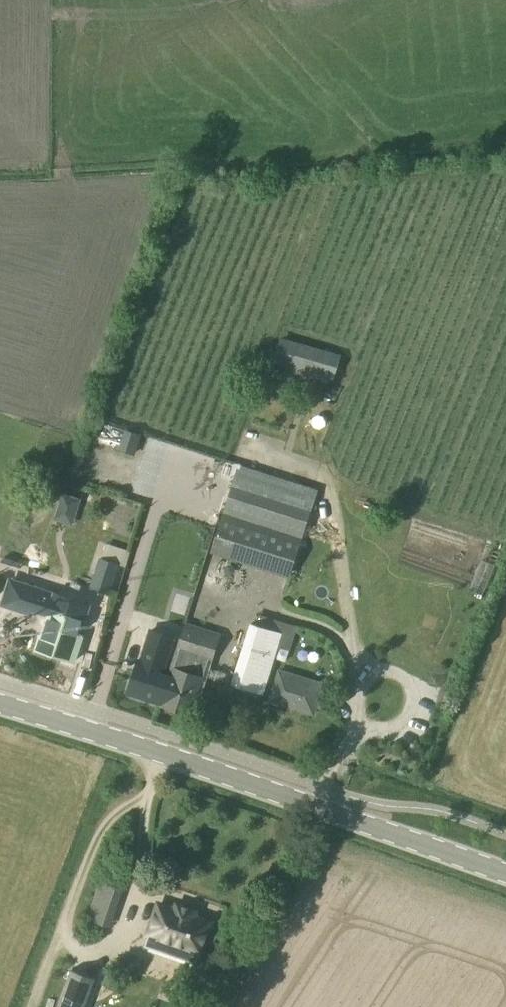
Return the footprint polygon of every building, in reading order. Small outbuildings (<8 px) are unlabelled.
[(282,339),(276,361),(335,377),(341,355),(282,339)] [(234,480),(213,550),(290,573),(312,503),(234,480)] [(81,499),(64,494),(60,507),(77,512),(81,499)] [(202,555),(200,565),(217,568),(219,558),(202,555)] [(102,560),(93,588),(110,594),(119,565),(102,560)] [(11,579),(3,606),(32,615),(35,607),(51,612),(38,652),(75,664),(84,635),(80,634),(89,604),(11,579)] [(175,591),(169,610),(186,615),(192,596),(175,591)] [(253,623),(234,685),(265,694),(283,633),(253,623)] [(141,659),(131,693),(159,702),(158,703),(197,714),(208,677),(207,676),(219,636),(186,626),(174,666),(173,666),(170,675),(155,671),(157,664),(154,663),(157,653),(168,656),(173,637),(150,630),(144,649),(146,649),(143,660),(141,659)] [(279,670),(270,702),(311,714),(321,683),(279,670)] [(158,905),(148,934),(183,945),(182,948),(196,952),(196,949),(200,951),(209,921),(193,916),(195,910),(176,904),(174,910),(158,905)] [(93,905),(88,920),(107,926),(112,911),(93,905)] [(227,959),(209,954),(200,983),(218,988),(227,959)] [(58,1006),(86,1006),(96,978),(72,970),(58,1006)]
